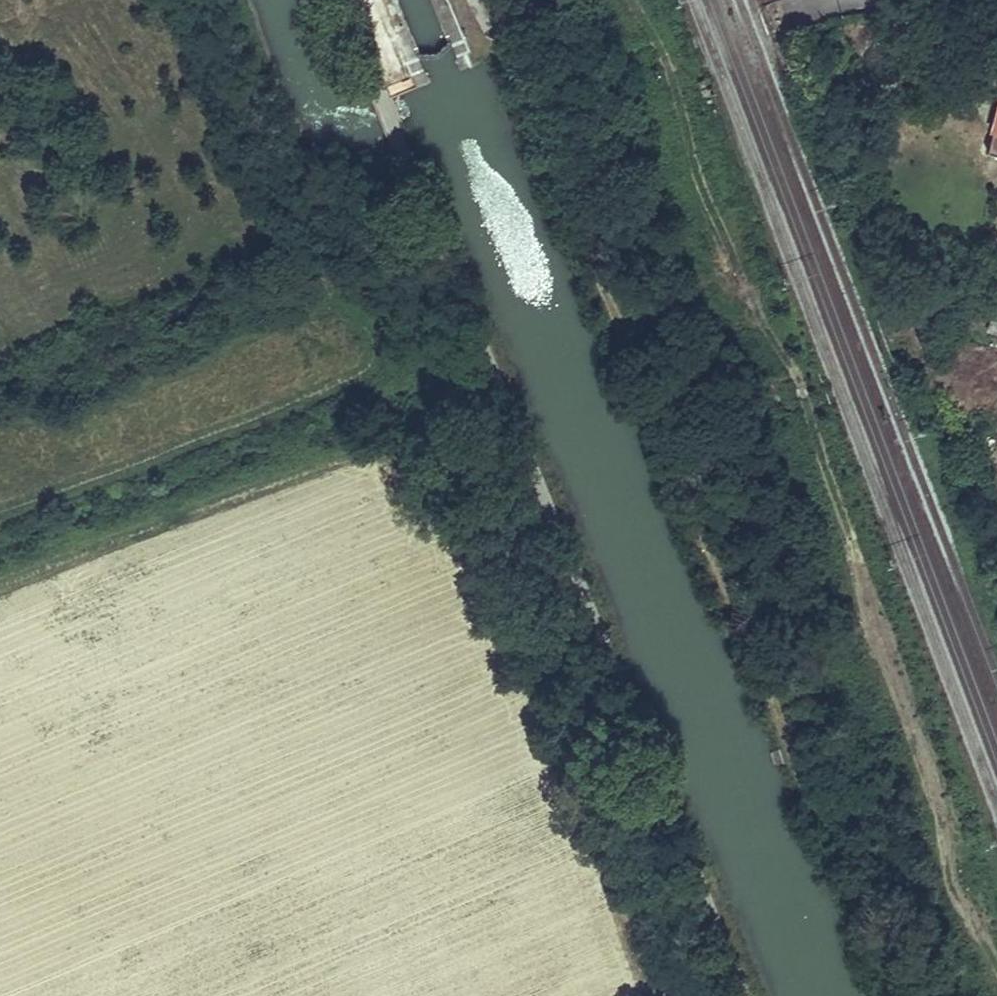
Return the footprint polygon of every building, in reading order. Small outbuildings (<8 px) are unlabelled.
[(987,151),(996,153),(996,113),(987,151)] [(996,334),(996,308),(994,307),(987,331),(996,334)]
